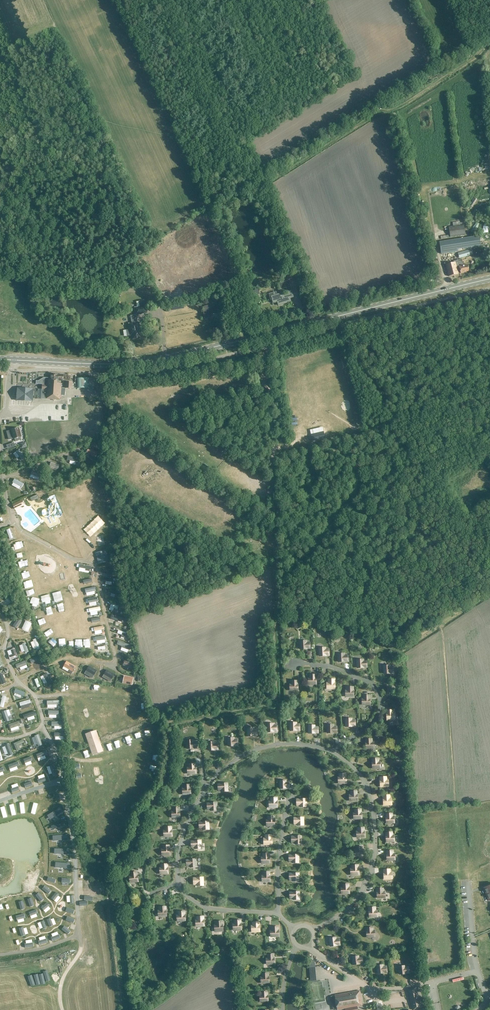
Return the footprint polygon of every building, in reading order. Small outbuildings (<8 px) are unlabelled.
[(472,207),(477,199),(474,197),(469,205),(472,207)] [(479,211),(475,209),(470,217),(473,219),(479,211)] [(479,225),(475,223),(470,230),(474,233),(479,225)] [(465,235),(464,225),(449,227),(450,237),(465,235)] [(469,237),(439,242),(441,252),(457,249),(471,247),(469,237)] [(468,250),(458,253),(460,258),(470,255),(473,255),(471,250),(468,250)] [(454,261),(454,263),(446,265),(448,276),(458,274),(456,267),(459,267),(460,273),(469,271),(467,265),(463,266),(462,259),(454,261)] [(290,269),(284,270),(287,281),(293,279),(290,269)] [(286,288),(288,292),(292,291),(289,281),(285,282),(285,283),(280,285),(281,289),(286,288)] [(277,302),(278,305),(288,303),(287,301),(290,300),(290,298),(293,297),(292,292),(288,293),(288,295),(284,296),(283,293),(277,295),(276,292),(269,294),(269,297),(270,300),(272,300),(273,303),(277,302)] [(135,308),(136,315),(147,313),(146,306),(145,306),(144,300),(139,301),(140,307),(135,308)] [(203,313),(205,319),(211,318),(211,315),(218,313),(217,310),(222,309),(220,302),(217,302),(218,306),(208,308),(208,306),(204,307),(205,312),(203,313)] [(140,330),(139,322),(129,324),(130,330),(127,330),(127,336),(132,335),(133,339),(140,338),(139,331),(140,330)] [(58,375),(58,374),(51,374),(51,380),(48,379),(47,380),(44,380),(43,385),(42,385),(42,389),(43,389),(42,398),(46,398),(46,399),(53,399),(54,401),(57,399),(60,400),(61,395),(65,395),(65,390),(61,390),(61,385),(58,385),(58,380),(63,381),(63,375),(58,375)] [(19,391),(18,400),(26,401),(26,398),(33,398),(26,398),(26,391),(19,391)] [(19,428),(6,431),(9,440),(15,438),(15,441),(21,440),(20,437),(21,436),(19,428)] [(323,432),(311,435),(313,441),(324,438),(323,432)] [(49,446),(38,451),(40,456),(51,452),(49,446)] [(89,448),(86,454),(92,457),(92,459),(94,460),(95,458),(98,453),(89,448)] [(13,452),(16,458),(19,456),(21,460),(24,459),(19,449),(13,452)] [(51,462),(49,469),(57,471),(57,469),(58,470),(59,465),(51,462)] [(33,469),(31,474),(42,478),(43,473),(33,469)] [(10,485),(21,489),(24,482),(13,478),(10,485)] [(22,500),(13,505),(15,509),(24,505),(22,500)] [(71,535),(73,541),(79,539),(77,533),(71,535)] [(88,542),(85,543),(87,549),(95,546),(93,539),(87,540),(88,542)] [(14,549),(21,548),(19,541),(12,543),(14,549)] [(106,550),(95,553),(98,564),(109,561),(106,550)] [(89,572),(90,566),(79,564),(78,570),(89,572)] [(10,601),(8,596),(0,600),(3,605),(10,601)] [(56,611),(61,609),(59,603),(53,605),(56,611)] [(9,624),(12,628),(20,624),(17,619),(9,624)] [(25,630),(29,621),(25,619),(20,628),(25,630)] [(124,638),(124,629),(116,630),(116,635),(120,635),(120,638),(124,638)] [(29,640),(32,648),(38,646),(35,638),(29,640)] [(306,641),(300,641),(301,649),(306,649),(306,648),(310,648),(310,643),(306,643),(306,641)] [(9,659),(17,656),(14,646),(6,649),(9,659)] [(319,648),(320,656),(325,656),(325,655),(329,655),(329,650),(325,650),(325,648),(319,648)] [(37,654),(32,656),(36,665),(41,663),(37,654)] [(339,654),(339,662),(344,662),(344,661),(348,661),(348,656),(344,656),(344,654),(339,654)] [(25,665),(26,667),(27,667),(24,659),(15,663),(17,668),(25,665)] [(135,664),(125,660),(124,665),(123,666),(133,669),(135,664)] [(357,660),(358,668),(363,668),(363,667),(367,667),(366,661),(363,662),(363,660),(357,660)] [(63,667),(62,669),(68,672),(71,674),(72,672),(73,672),(76,667),(67,661),(63,667)] [(389,665),(384,666),(384,674),(390,673),(393,673),(393,667),(389,667),(389,665)] [(89,666),(84,674),(92,678),(97,670),(89,666)] [(103,675),(102,677),(110,682),(111,681),(115,674),(107,670),(103,675)] [(47,682),(48,684),(51,682),(46,672),(39,675),(43,684),(47,682)] [(308,679),(308,684),(316,684),(316,678),(315,678),(315,675),(310,675),(310,679),(308,679)] [(124,676),(122,683),(132,685),(133,678),(124,676)] [(327,683),(327,689),(335,688),(335,683),(334,683),(334,679),(329,679),(329,683),(327,683)] [(290,685),(290,690),(298,690),(298,685),(297,685),(297,681),(292,681),(292,685),(290,685)] [(345,691),(345,696),(353,696),(353,691),(353,687),(347,687),(347,691),(345,691)] [(362,699),(362,705),(370,704),(370,699),(369,699),(369,695),(364,695),(364,699),(362,699)] [(0,709),(4,720),(10,718),(7,707),(0,709)] [(387,714),(387,720),(395,719),(394,714),(393,714),(392,710),(387,711),(387,714)] [(351,719),(346,719),(346,727),(351,727),(351,726),(355,726),(355,721),(351,721),(351,719)] [(296,723),(290,723),(291,731),(296,731),(296,730),(300,730),(300,725),(296,725),(296,723)] [(273,724),(267,724),(268,732),(273,732),(273,731),(277,731),(276,726),(273,726),(273,724)] [(314,725),(309,725),(309,733),(314,733),(318,733),(318,727),(314,727),(314,725)] [(327,725),(328,733),(333,733),(333,732),(337,732),(337,727),(333,727),(333,725),(327,725)] [(253,728),(247,728),(248,736),(253,736),(253,735),(257,735),(257,730),(253,730),(253,728)] [(92,732),(89,733),(86,736),(91,752),(96,752),(99,751),(102,748),(97,732),(92,732)] [(18,745),(27,742),(25,737),(12,741),(16,751),(20,749),(19,747),(18,745)] [(233,738),(228,738),(228,746),(234,746),(234,745),(237,745),(237,740),(233,740),(233,738)] [(371,739),(366,739),(366,743),(365,743),(366,748),(374,748),(373,742),(371,743),(371,739)] [(192,740),(187,741),(187,749),(193,748),(196,748),(196,742),(192,742),(192,740)] [(214,742),(208,742),(209,750),(214,750),(218,749),(217,744),(214,744),(214,742)] [(9,747),(7,747),(6,745),(4,746),(7,756),(12,754),(9,747)] [(373,763),(372,763),(372,768),(380,768),(380,762),(378,762),(378,759),(372,759),(373,763)] [(188,773),(196,773),(195,767),(195,768),(195,764),(189,764),(189,768),(187,768),(188,773)] [(338,783),(346,783),(346,777),(345,777),(345,774),(340,774),(340,778),(338,778),(338,783)] [(388,786),(388,781),(386,781),(386,777),(380,777),(381,781),(380,781),(380,786),(388,786)] [(280,781),(280,789),(286,789),(286,788),(289,788),(289,782),(286,783),(285,781),(280,781)] [(222,784),(218,784),(218,790),(222,790),(222,792),(227,791),(227,783),(222,784)] [(190,785),(184,785),(184,789),(182,789),(183,794),(191,794),(190,788),(190,785)] [(349,795),(349,801),(357,800),(357,795),(356,795),(356,791),(351,791),(351,795),(349,795)] [(391,804),(391,799),(389,799),(389,795),(384,796),(384,799),(383,799),(383,805),(391,804)] [(269,807),(277,807),(277,801),(276,801),(276,798),(271,798),(271,802),(269,802),(269,807)] [(300,807),(306,807),(306,799),(300,799),(300,800),(296,800),(297,805),(300,805),(300,807)] [(216,810),(216,802),(211,803),(207,804),(207,809),(211,809),(211,811),(216,810)] [(172,812),(172,817),(180,817),(180,811),(179,811),(179,808),(173,808),(174,812),(172,812)] [(353,814),(354,819),(362,818),(361,813),(360,809),(355,810),(355,813),(353,814)] [(386,823),(394,823),(394,817),(392,817),(392,814),(386,814),(386,818),(386,823)] [(274,820),(274,816),(268,816),(268,820),(266,820),(266,826),(274,825),(274,820)] [(303,825),(303,817),(297,818),(294,818),(294,824),(298,824),(298,826),(303,825)] [(203,830),(208,830),(208,822),(203,822),(199,823),(199,828),(203,828),(203,830)] [(164,831),(164,836),(172,836),(172,830),(171,830),(171,827),(165,827),(166,831),(164,831)] [(356,832),(357,837),(365,837),(364,831),(363,828),(358,828),(358,832),(356,832)] [(392,836),(392,832),(386,833),(386,836),(386,842),(394,841),(394,836),(392,836)] [(264,839),(264,844),(272,844),(272,839),(271,839),(271,835),(266,835),(266,839),(264,839)] [(301,844),(300,836),(295,836),(295,837),(291,837),(291,842),(295,842),(295,844),(301,844)] [(195,841),(191,842),(191,847),(195,847),(195,849),(201,848),(200,840),(195,841)] [(169,849),(169,845),(163,846),(164,849),(162,850),(162,855),(170,854),(170,849),(169,849)] [(354,850),(355,856),(363,855),(362,850),(362,846),(356,847),(356,850),(354,850)] [(386,855),(387,860),(395,860),(394,854),(392,854),(392,851),(387,851),(387,855),(386,855)] [(269,854),(263,854),(263,857),(261,857),(261,863),(269,863),(269,857),(269,854)] [(298,863),(298,855),(293,855),(289,856),(289,861),(293,861),(293,863),(298,863)] [(196,867),(195,859),(190,859),(190,860),(186,860),(187,866),(190,865),(190,867),(196,867)] [(160,874),(168,873),(168,868),(167,868),(167,864),(162,864),(162,868),(160,868),(160,874)] [(350,869),(351,875),(359,874),(358,869),(358,865),(352,865),(352,869),(350,869)] [(384,879),(392,878),(392,873),(390,873),(389,869),(384,870),(384,874),(384,879)] [(131,876),(129,877),(130,882),(138,881),(137,876),(136,872),(131,873),(131,876)] [(262,876),(262,881),(270,881),(270,876),(269,876),(269,872),(264,872),(264,876),(262,876)] [(298,881),(298,873),(293,873),(293,874),(289,874),(289,879),(293,879),(293,881),(298,881)] [(197,878),(193,879),(194,884),(197,884),(197,886),(203,885),(202,877),(197,878)] [(341,888),(341,894),(349,893),(349,888),(348,888),(348,884),(343,884),(343,888),(341,888)] [(383,888),(377,889),(377,892),(377,898),(385,897),(385,892),(383,892),(383,888)] [(299,900),(299,892),(293,892),(290,892),(290,898),(293,898),(293,900),(299,900)] [(165,910),(165,907),(160,907),(160,911),(158,911),(158,916),(166,916),(166,910),(165,910)] [(375,907),(369,908),(369,911),(369,912),(369,917),(377,916),(377,911),(375,911),(375,907)] [(185,921),(185,915),(184,915),(184,912),(179,912),(179,916),(177,916),(177,921),(185,921)] [(204,926),(204,920),(203,920),(203,917),(197,917),(198,921),(196,921),(196,926),(204,926)] [(241,929),(241,924),(240,924),(240,920),(235,921),(235,924),(233,924),(233,930),(241,929)] [(223,930),(222,925),(222,921),(216,922),(216,925),(214,926),(215,931),(223,930)] [(260,931),(259,926),(259,922),(253,922),(253,926),(251,926),(252,932),(260,931)] [(271,936),(279,936),(278,931),(278,927),(272,927),(272,931),(270,931),(271,936)] [(367,932),(366,932),(367,937),(375,937),(374,931),(372,931),(372,928),(367,928),(367,932)] [(335,938),(330,938),(331,946),(336,946),(336,945),(340,945),(339,939),(335,940),(335,938)] [(266,964),(274,964),(274,958),(273,958),(273,954),(268,955),(268,959),(266,959),(266,964)] [(358,956),(353,957),(354,965),(359,964),(359,963),(363,963),(362,958),(358,958),(358,956)] [(382,965),(377,966),(378,974),(383,973),(383,972),(387,972),(386,967),(383,967),(382,965)] [(404,966),(399,966),(400,974),(405,974),(405,973),(409,973),(408,967),(404,968),(404,966)] [(268,973),(262,974),(263,977),(261,977),(261,983),(269,982),(269,977),(268,977),(268,973)] [(415,988),(408,990),(414,1009),(420,1007),(424,1006),(422,997),(418,998),(415,988)] [(357,1007),(362,1006),(359,991),(335,995),(337,1009),(358,1009),(357,1007)] [(260,996),(260,1001),(268,1001),(268,995),(267,995),(267,992),(261,992),(262,996),(260,996)]
